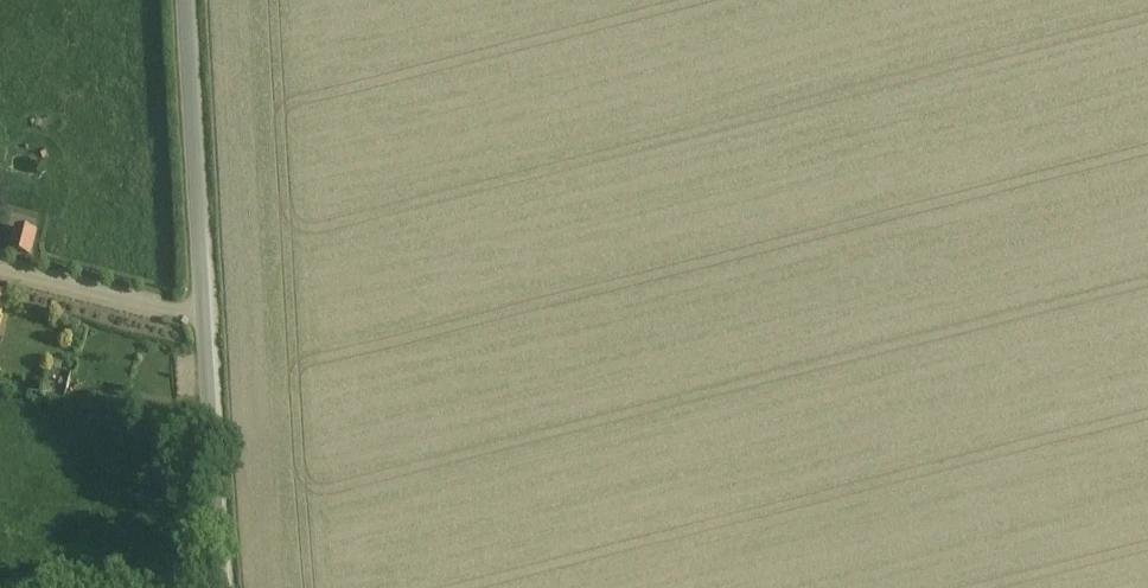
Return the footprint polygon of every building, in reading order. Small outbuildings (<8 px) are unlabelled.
[(31,256),(37,230),(12,225),(7,250),(31,256)]
